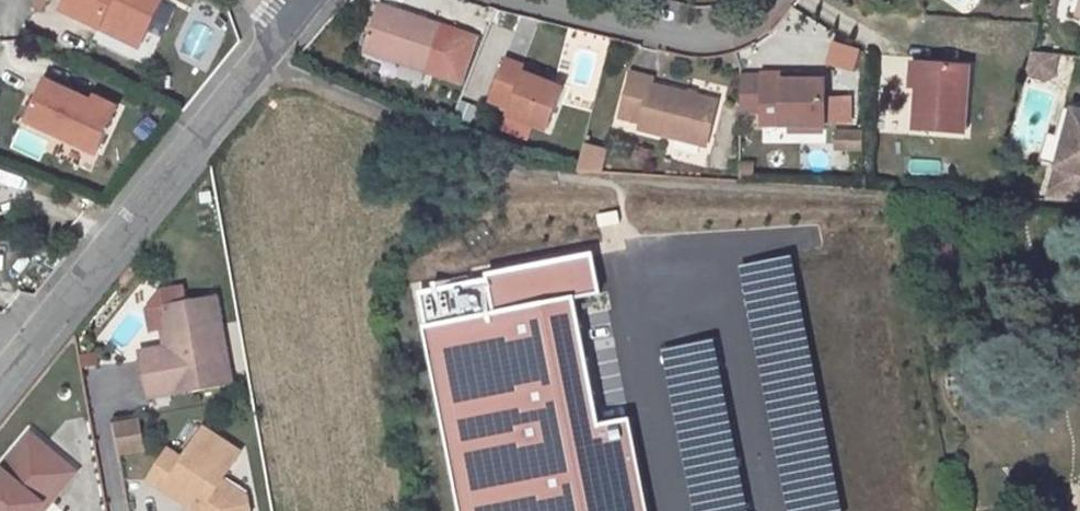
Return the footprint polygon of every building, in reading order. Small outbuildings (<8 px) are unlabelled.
[(142,49),(163,6),(150,0),(72,0),(64,16),(100,34),(102,29),(142,49)] [(379,0),(363,45),(399,59),(401,52),(428,63),(443,23),(379,0)] [(100,34),(139,54),(142,49),(102,29),(100,34)] [(831,40),(824,62),(855,72),(862,49),(831,40)] [(399,59),(426,69),(428,63),(401,52),(399,59)] [(1033,75),(1050,78),(1053,56),(1036,54),(1033,75)] [(1069,77),(1079,78),(1079,55),(1072,54),(1069,77)] [(563,90),(545,83),(524,75),(527,68),(505,60),(490,99),(510,108),(508,114),(547,128),(563,90)] [(918,86),(920,62),(913,62),(911,86),(918,86)] [(964,130),(969,65),(920,62),(918,86),(915,128),(964,130)] [(524,75),(545,83),(547,75),(527,68),(524,75)] [(639,129),(700,145),(711,100),(651,84),(653,78),(632,72),(620,115),(641,122),(639,129)] [(763,111),(763,124),(826,125),(827,81),(802,81),(785,80),(785,74),(764,73),(764,75),(743,75),(742,111),(763,111)] [(30,123),(97,157),(113,126),(91,115),(93,109),(48,87),(30,123)] [(118,116),(96,104),(93,109),(91,115),(113,126),(118,116)] [(1046,134),(1038,162),(1056,167),(1071,110),(1063,108),(1055,137),(1046,134)] [(1071,110),(1056,167),(1046,201),(1079,203),(1079,112),(1071,110)] [(833,127),(832,150),(862,151),(862,128),(833,127)] [(583,142),(577,169),(601,175),(607,147),(583,142)] [(619,212),(598,216),(600,225),(621,222),(619,212)] [(491,270),(501,314),(572,299),(602,293),(593,249),(491,270)] [(737,265),(784,510),(837,510),(789,255),(737,265)] [(501,314),(491,270),(418,285),(427,329),(501,314)] [(228,383),(212,298),(161,308),(165,334),(169,353),(138,359),(146,398),(228,383)] [(461,510),(643,510),(623,413),(597,418),(572,299),(501,314),(427,329),(461,510)] [(163,349),(137,353),(138,359),(169,353),(165,334),(160,336),(163,349)] [(663,348),(695,510),(748,510),(714,338),(663,348)] [(140,417),(111,420),(115,455),(144,451),(140,417)] [(165,452),(146,481),(179,502),(181,500),(191,507),(193,510),(247,510),(245,499),(219,482),(237,454),(201,430),(180,462),(165,452)] [(63,470),(27,441),(0,476),(0,478),(1,479),(0,480),(0,510),(43,510),(36,505),(63,470)] [(72,477),(63,470),(36,505),(43,510),(45,510),(72,477)]
